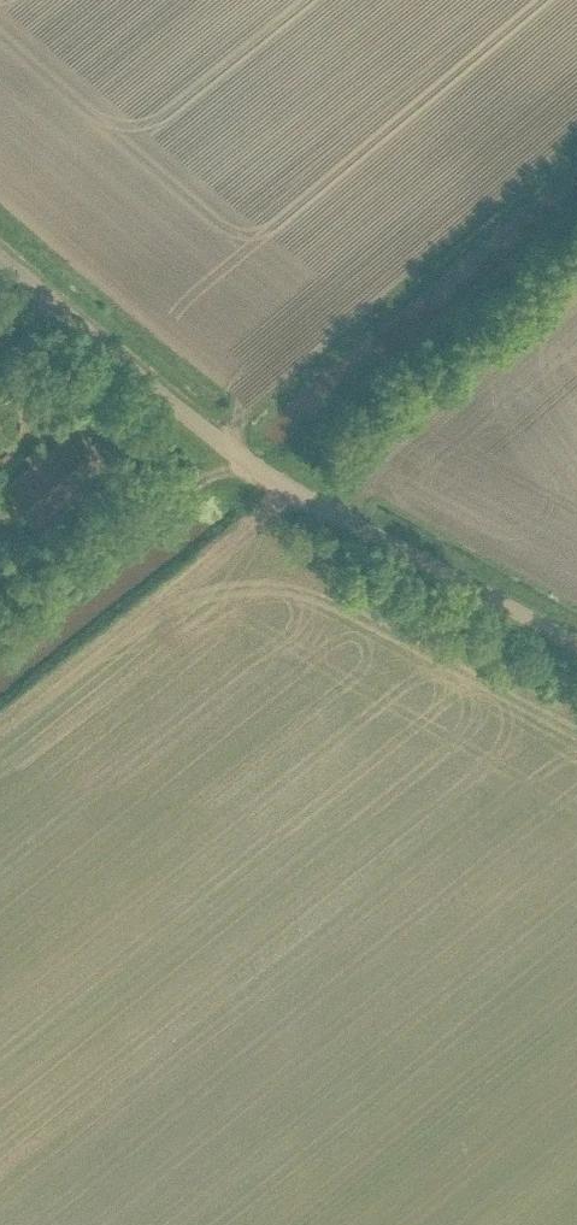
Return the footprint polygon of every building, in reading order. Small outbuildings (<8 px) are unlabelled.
[(110,467),(75,426),(7,485),(36,520),(86,478),(91,484),(110,467)]
